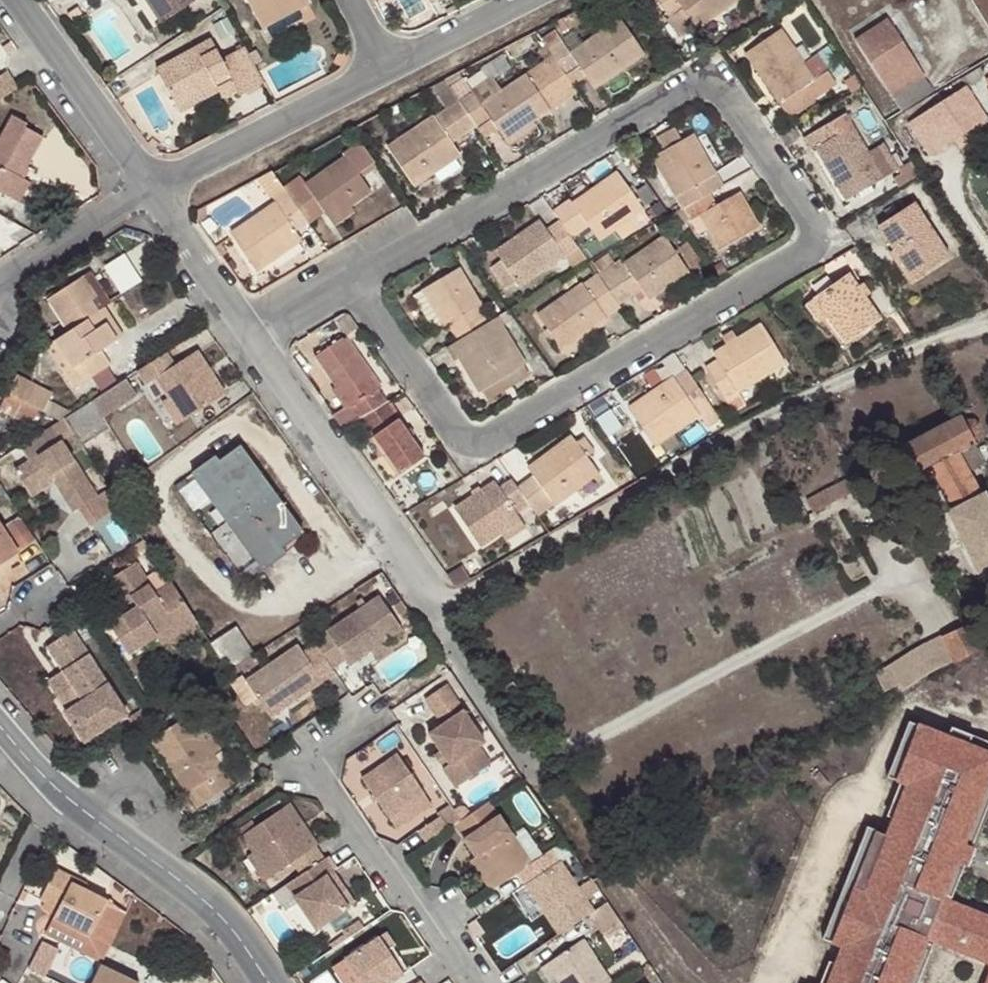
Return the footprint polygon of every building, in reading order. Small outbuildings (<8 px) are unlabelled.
[(167,19),(195,0),(154,0),(167,19)] [(263,26),(301,7),(298,0),(250,0),(263,26)] [(667,19),(679,9),(694,27),(696,31),(735,0),(654,0),(667,19)] [(82,13),(77,7),(69,13),(72,19),(82,13)] [(679,9),(667,19),(665,20),(678,39),(694,27),(679,9)] [(572,13),(556,21),(559,25),(562,32),(574,26),(578,23),(572,13)] [(552,30),(539,38),(550,55),(573,86),(586,78),(594,90),(644,54),(619,19),(585,43),(569,54),(552,30)] [(889,96),(921,75),(886,20),(853,41),(889,96)] [(559,25),(552,30),(569,54),(585,43),(574,26),(562,32),(559,25)] [(807,101),(835,84),(827,71),(813,80),(779,29),(744,53),(777,103),(788,96),(800,89),(807,101)] [(240,94),(264,82),(245,45),(220,58),(211,39),(157,69),(177,106),(216,85),(222,97),(237,89),(240,94)] [(461,77),(446,87),(473,125),(474,126),(488,117),(495,127),(504,140),(532,119),(576,90),(573,86),(550,55),(500,91),(490,77),(472,90),(461,77)] [(982,74),(978,68),(959,79),(971,86),(980,81),(982,74)] [(18,87),(7,71),(0,76),(0,99),(18,87)] [(931,90),(921,75),(889,96),(898,110),(931,90)] [(861,87),(853,76),(843,82),(851,93),(861,87)] [(473,125),(446,87),(436,95),(445,109),(387,148),(412,185),(431,171),(451,156),(456,152),(450,143),(473,125)] [(952,139),(983,119),(984,119),(963,87),(907,125),(928,155),(952,139)] [(788,96),(797,111),(809,103),(807,101),(800,89),(788,96)] [(842,131),(851,126),(844,114),(834,119),(842,131)] [(12,199),(24,180),(15,176),(20,166),(24,169),(41,137),(24,128),(25,123),(10,116),(0,134),(0,193),(12,199)] [(474,126),(481,137),(495,127),(488,117),(474,126)] [(536,125),(532,119),(504,140),(508,145),(536,125)] [(867,153),(851,126),(842,131),(834,119),(802,138),(808,151),(815,148),(846,200),(882,179),(867,153)] [(983,119),(952,139),(962,151),(987,134),(987,127),(983,119)] [(662,152),(681,141),(674,129),(655,139),(662,152)] [(710,194),(720,188),(690,136),(681,141),(662,152),(652,157),(682,210),(710,194)] [(372,162),(358,142),(341,154),(343,157),(306,183),(299,176),(282,188),(297,211),(314,199),(323,213),(328,219),(349,205),(369,192),(357,174),(372,162)] [(881,145),(867,153),(882,179),(895,172),(881,145)] [(451,156),(431,171),(439,181),(459,167),(451,156)] [(15,176),(24,180),(28,171),(24,169),(20,166),(15,176)] [(373,188),(386,185),(381,166),(368,169),(373,188)] [(270,172),(257,178),(269,195),(281,187),(271,174),(270,172)] [(567,202),(552,213),(558,222),(570,239),(587,227),(601,244),(616,234),(643,214),(634,200),(623,184),(615,175),(570,205),(567,202)] [(631,178),(623,184),(634,200),(642,193),(631,178)] [(24,180),(12,199),(18,203),(29,183),(24,180)] [(282,188),(281,187),(269,195),(275,203),(230,234),(255,270),(300,239),(295,231),(306,223),(297,211),(282,188)] [(682,210),(672,215),(680,226),(699,216),(719,248),(756,227),(736,194),(716,205),(710,194),(682,210)] [(306,223),(307,225),(323,213),(314,199),(297,211),(306,223)] [(877,227),(891,250),(911,280),(947,256),(913,204),(877,227)] [(353,211),(349,205),(328,219),(332,225),(353,211)] [(643,214),(616,234),(621,241),(648,221),(643,214)] [(571,269),(584,259),(570,239),(558,222),(546,231),(537,221),(493,253),(498,261),(486,268),(503,290),(512,282),(518,288),(563,257),(571,269)] [(615,270),(612,265),(596,276),(617,306),(632,295),(623,282),(630,277),(639,290),(647,300),(687,272),(662,237),(615,270)] [(130,250),(108,264),(125,291),(148,277),(130,250)] [(911,280),(891,250),(886,253),(906,284),(911,280)] [(606,257),(590,267),(595,274),(596,276),(612,265),(606,257)] [(456,268),(418,291),(439,327),(443,325),(453,339),(484,321),(476,306),(478,305),(456,268)] [(604,318),(618,307),(617,306),(596,276),(595,274),(535,316),(561,351),(605,320),(604,318)] [(849,274),(811,300),(824,319),(842,344),(879,318),(849,274)] [(79,279),(92,300),(97,298),(83,276),(79,279)] [(623,282),(632,295),(639,290),(630,277),(623,282)] [(99,311),(98,309),(92,300),(79,279),(46,301),(67,333),(99,311)] [(439,327),(418,291),(411,295),(432,332),(439,327)] [(824,319),(811,300),(802,307),(814,325),(824,319)] [(105,308),(99,311),(117,339),(122,335),(105,308)] [(117,339),(99,311),(67,333),(52,342),(71,368),(62,374),(72,390),(108,366),(99,350),(117,339)] [(494,318),(443,347),(453,363),(459,359),(478,390),(522,366),(494,318)] [(782,363),(759,327),(713,355),(717,361),(705,369),(732,412),(743,405),(736,392),(782,363)] [(346,405),(332,416),(341,429),(358,419),(385,401),(341,339),(313,358),(346,405)] [(52,342),(44,348),(62,374),(71,368),(52,342)] [(181,362),(173,349),(144,368),(153,382),(163,375),(175,394),(190,418),(232,391),(204,347),(181,362)] [(527,375),(522,366),(478,390),(484,401),(527,375)] [(685,371),(627,409),(654,448),(699,416),(691,405),(703,397),(685,371)] [(17,376),(8,392),(18,398),(22,400),(30,384),(30,383),(17,376)] [(41,410),(42,411),(50,394),(30,383),(30,384),(22,400),(38,409),(41,410)] [(183,422),(190,418),(175,394),(169,398),(183,422)] [(706,427),(718,418),(703,397),(691,405),(699,416),(706,427)] [(22,400),(18,398),(9,416),(28,426),(38,409),(22,400)] [(385,401),(358,419),(397,474),(423,456),(385,401)] [(107,427),(90,402),(63,419),(79,445),(107,427)] [(978,423),(975,421),(969,420),(965,422),(961,417),(902,447),(918,476),(931,469),(952,510),(981,496),(970,474),(984,467),(973,447),(976,445),(973,439),(977,437),(980,433),(980,429),(978,423)] [(51,427),(19,448),(27,462),(13,471),(26,490),(50,476),(53,483),(72,510),(95,496),(51,427)] [(527,506),(535,518),(596,473),(585,458),(575,444),(570,438),(526,470),(531,476),(514,489),(527,506)] [(575,444),(585,458),(593,453),(582,438),(575,444)] [(191,474),(201,488),(206,486),(231,520),(254,552),(250,556),(261,569),(276,558),(273,552),(300,532),(239,447),(212,467),(208,462),(191,474)] [(890,485),(876,459),(850,470),(853,476),(806,501),(812,513),(863,487),(869,497),(890,485)] [(50,476),(26,490),(31,497),(53,483),(50,476)] [(514,489),(509,481),(498,489),(494,483),(454,512),(478,547),(497,533),(518,519),(514,514),(527,506),(514,489)] [(206,486),(201,488),(200,490),(225,524),(231,520),(206,486)] [(952,510),(946,513),(978,574),(987,568),(987,503),(984,494),(981,496),(952,510)] [(518,519),(497,533),(503,542),(524,528),(518,519)] [(112,547),(133,536),(125,520),(104,532),(112,547)] [(231,520),(225,524),(248,556),(250,556),(254,552),(231,520)] [(16,553),(0,528),(0,563),(16,553)] [(108,627),(122,648),(185,608),(170,585),(154,596),(133,565),(106,582),(117,598),(125,593),(136,610),(128,615),(108,627)] [(117,598),(128,615),(136,610),(125,593),(117,598)] [(379,595),(313,642),(315,646),(332,670),(345,660),(350,666),(402,629),(379,595)] [(185,608),(122,648),(126,655),(154,637),(172,625),(169,619),(186,609),(185,608)] [(172,625),(154,637),(159,645),(194,622),(186,609),(169,619),(172,625)] [(952,664),(954,665),(981,650),(970,628),(963,627),(949,633),(937,640),(883,670),(890,681),(895,677),(903,691),(952,664)] [(225,672),(252,655),(235,628),(208,645),(225,672)] [(46,647),(62,672),(81,702),(64,712),(83,742),(125,714),(72,631),(46,647)] [(248,676),(298,641),(292,632),(242,667),(248,676)] [(297,701),(335,675),(332,670),(315,646),(305,653),(298,645),(246,681),(267,711),(292,694),(297,701)] [(81,702),(62,672),(45,683),(64,712),(81,702)] [(522,694),(512,682),(503,688),(512,700),(522,694)] [(428,736),(440,753),(448,764),(450,766),(442,772),(455,791),(491,767),(480,750),(486,746),(445,686),(424,702),(442,727),(428,736)] [(272,718),(297,701),(292,694),(267,711),(272,718)] [(233,783),(212,753),(197,730),(186,715),(150,739),(197,807),(233,783)] [(895,779),(916,725),(908,721),(886,776),(896,780),(896,779),(895,779)] [(949,901),(941,898),(987,780),(987,753),(947,737),(916,725),(895,779),(896,779),(907,783),(886,835),(876,831),(830,941),(831,942),(842,946),(827,982),(987,982),(987,917),(949,901)] [(197,730),(212,753),(217,748),(202,727),(197,730)] [(987,753),(987,752),(987,741),(951,727),(947,737),(987,753)] [(448,764),(440,753),(433,759),(440,769),(448,764)] [(425,795),(398,756),(360,782),(388,822),(425,795)] [(532,862),(490,801),(459,822),(454,826),(475,856),(487,873),(481,877),(491,891),(516,873),(532,862)] [(309,852),(315,847),(317,846),(290,806),(281,812),(309,852)] [(438,814),(439,817),(448,830),(454,826),(459,822),(448,806),(438,814)] [(298,879),(324,861),(315,847),(309,852),(281,812),(241,837),(269,879),(280,871),(289,865),(294,873),(298,879)] [(439,817),(419,832),(427,845),(448,830),(439,817)] [(830,941),(876,831),(876,830),(867,826),(822,939),(831,942),(830,941)] [(259,886),(269,879),(241,837),(230,845),(259,886)] [(516,873),(558,936),(592,912),(593,912),(559,863),(577,850),(568,838),(532,862),(516,873)] [(475,856),(469,860),(481,877),(487,873),(475,856)] [(332,875),(324,861),(298,879),(284,888),(313,930),(346,908),(327,879),(332,875)] [(284,878),(294,873),(289,865),(280,871),(284,878)] [(89,936),(105,902),(106,900),(83,889),(71,884),(74,878),(56,870),(39,903),(56,910),(52,919),(89,936)] [(327,879),(346,908),(352,904),(332,875),(327,879)] [(71,884),(83,889),(86,884),(74,878),(71,884)] [(593,912),(592,912),(605,931),(623,919),(610,900),(593,912)] [(101,964),(126,911),(105,902),(89,936),(52,919),(44,937),(101,964)] [(386,932),(378,937),(404,975),(409,971),(393,948),(395,946),(386,932)] [(378,937),(343,961),(358,982),(366,982),(368,982),(369,982),(391,982),(404,975),(378,937)] [(581,940),(540,968),(550,981),(555,979),(558,982),(611,982),(581,940)] [(100,966),(92,982),(136,982),(100,966)]
